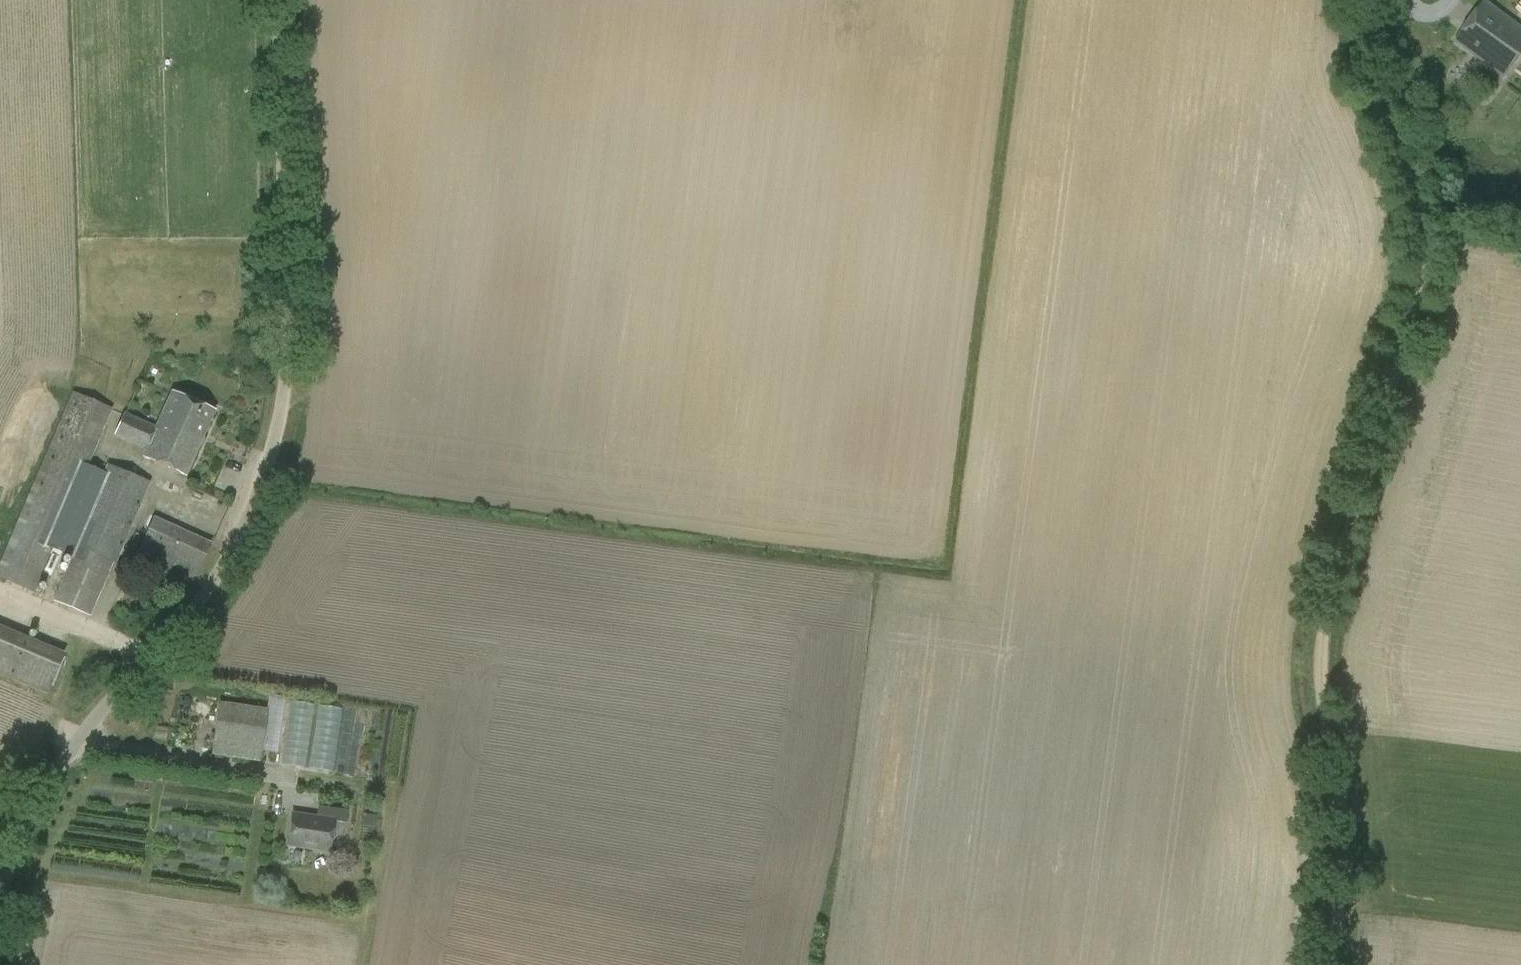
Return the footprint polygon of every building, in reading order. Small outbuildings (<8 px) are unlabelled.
[(1520,55),(1520,29),(1485,2),(1456,41),(1505,77),(1520,55)] [(150,482),(107,464),(103,472),(88,466),(112,409),(72,392),(0,562),(0,578),(35,593),(69,512),(84,519),(73,545),(76,546),(53,601),(90,617),(113,562),(116,563),(150,482)] [(185,475),(214,411),(171,392),(155,428),(125,414),(116,435),(147,448),(143,456),(185,475)] [(138,551),(195,578),(211,543),(154,517),(138,551)] [(64,653),(0,626),(0,675),(47,695),(64,653)] [(291,701),(285,764),(309,766),(309,768),(336,771),(342,706),(291,701)] [(267,710),(245,707),(220,703),(213,754),(259,761),(267,710)] [(318,806),(316,817),(334,820),(334,822),(346,823),(347,811),(318,806)] [(316,817),(293,814),(289,843),(330,850),(334,822),(334,820),(316,817)]
